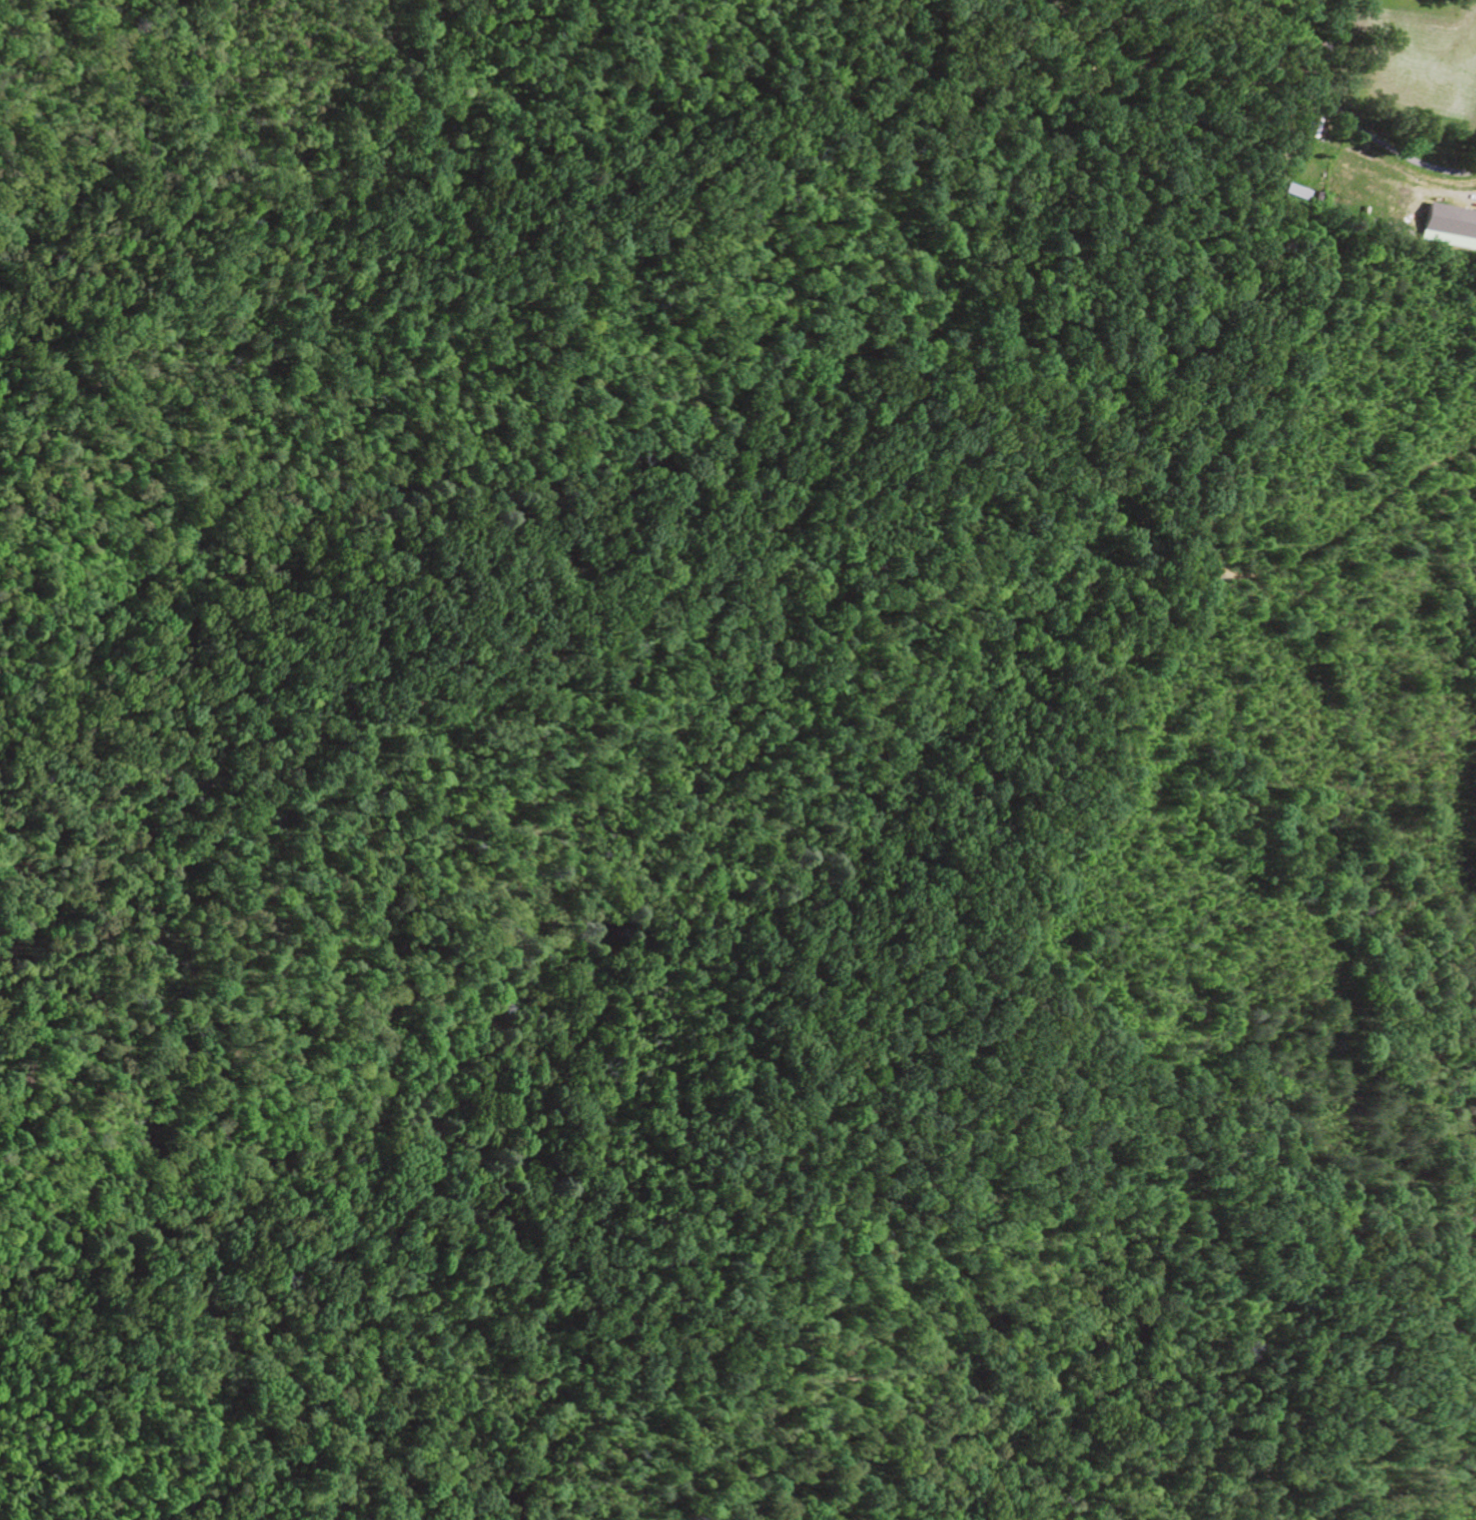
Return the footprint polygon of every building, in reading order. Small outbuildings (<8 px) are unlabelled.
[(1473,240),(1475,220),(1475,213),(1423,205),(1418,232),(1473,240)]
